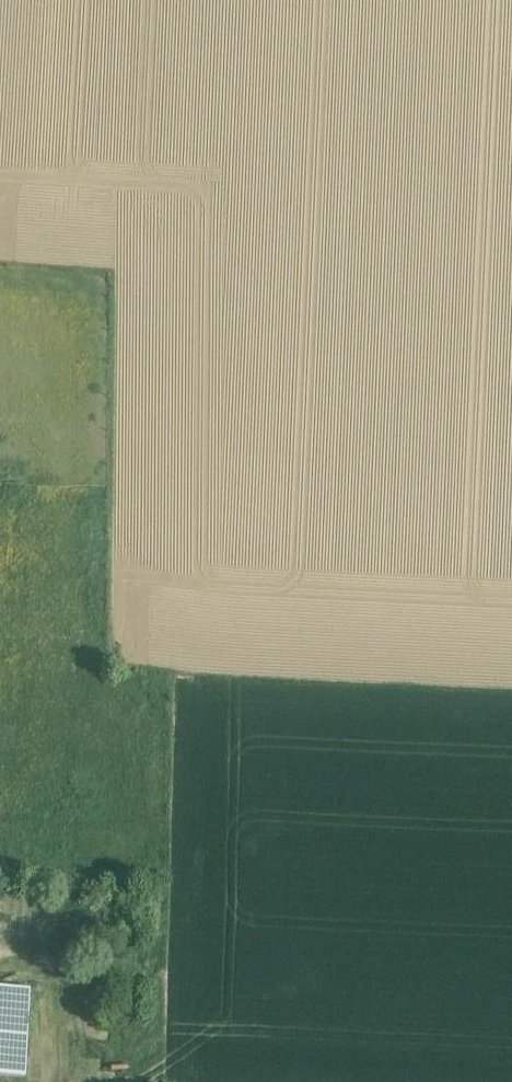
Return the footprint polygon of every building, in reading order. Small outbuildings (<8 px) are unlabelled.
[(5,927),(10,899),(0,898),(0,926),(5,927)] [(0,988),(0,1076),(24,1077),(30,989),(0,988)]
